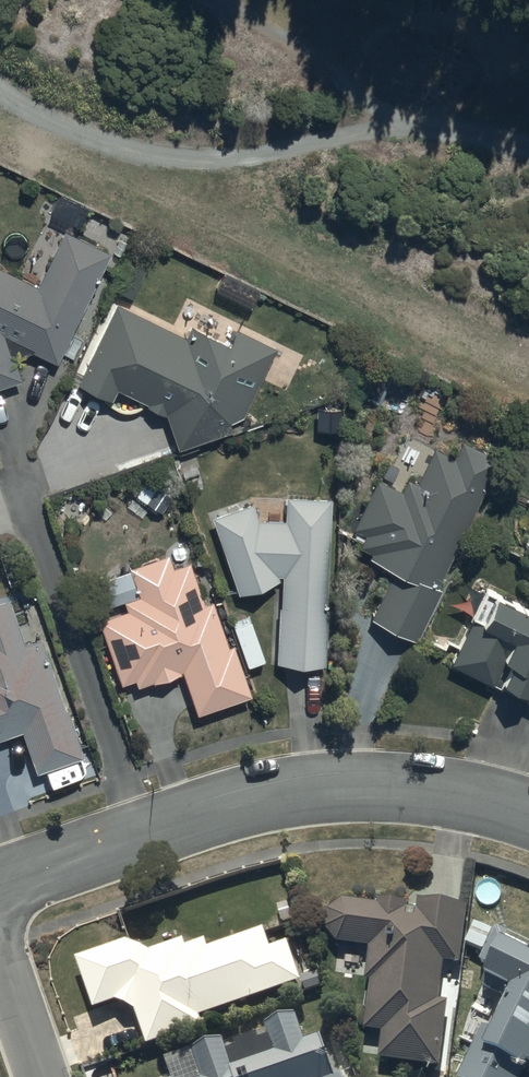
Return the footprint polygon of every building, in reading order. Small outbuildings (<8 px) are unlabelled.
[(64,236),(43,278),(27,272),(22,283),(0,272),(0,393),(21,386),(13,362),(31,356),(57,368),(110,257),(64,236)] [(184,342),(116,308),(76,391),(95,401),(104,406),(120,416),(133,417),(145,409),(156,417),(166,419),(180,455),(233,436),(229,428),(244,421),(276,352),(237,334),(230,347),(189,330),(184,342)] [(369,609),(414,631),(438,580),(435,579),(496,452),(479,443),(475,451),(462,445),(454,460),(419,443),(418,446),(409,442),(404,452),(401,450),(387,479),(398,484),(394,492),(378,484),(354,534),(367,540),(363,548),(380,556),(377,562),(389,568),(369,609)] [(252,507),(211,521),(239,600),(259,597),(278,586),(277,581),(281,581),(276,669),(301,673),(324,671),(330,503),(286,503),(284,524),(257,523),(252,507)] [(515,536),(528,544),(528,511),(515,536)] [(173,572),(167,559),(128,574),(137,601),(123,604),(127,615),(96,623),(120,691),(135,686),(137,692),(152,687),(168,686),(182,676),(197,719),(252,702),(233,650),(228,651),(212,606),(204,608),(189,567),(173,572)] [(486,575),(448,656),(528,694),(528,595),(486,575)] [(22,736),(35,778),(83,762),(42,641),(25,647),(10,603),(0,606),(0,744),(22,736)] [(447,996),(438,995),(442,957),(459,960),(468,901),(416,894),(414,904),(406,903),(407,900),(391,893),(376,892),(376,899),(342,894),(327,904),(327,922),(334,938),(368,942),(364,974),(369,974),(364,1025),(380,1027),(377,1053),(438,1060),(447,996)] [(127,935),(73,951),(91,1004),(113,996),(123,999),(134,1006),(145,1040),(201,1021),(198,1011),(300,977),(287,936),(269,942),(262,923),(206,942),(203,933),(184,940),(182,934),(148,945),(127,935)] [(496,931),(476,970),(484,975),(476,987),(502,999),(488,1030),(480,1029),(459,1076),(521,1076),(522,1076),(524,1076),(528,1076),(528,947),(496,931)] [(189,1044),(200,1073),(188,1076),(343,1076),(339,1068),(330,1071),(316,1030),(303,1034),(294,1008),(263,1018),(266,1026),(225,1040),(222,1032),(189,1044)]
